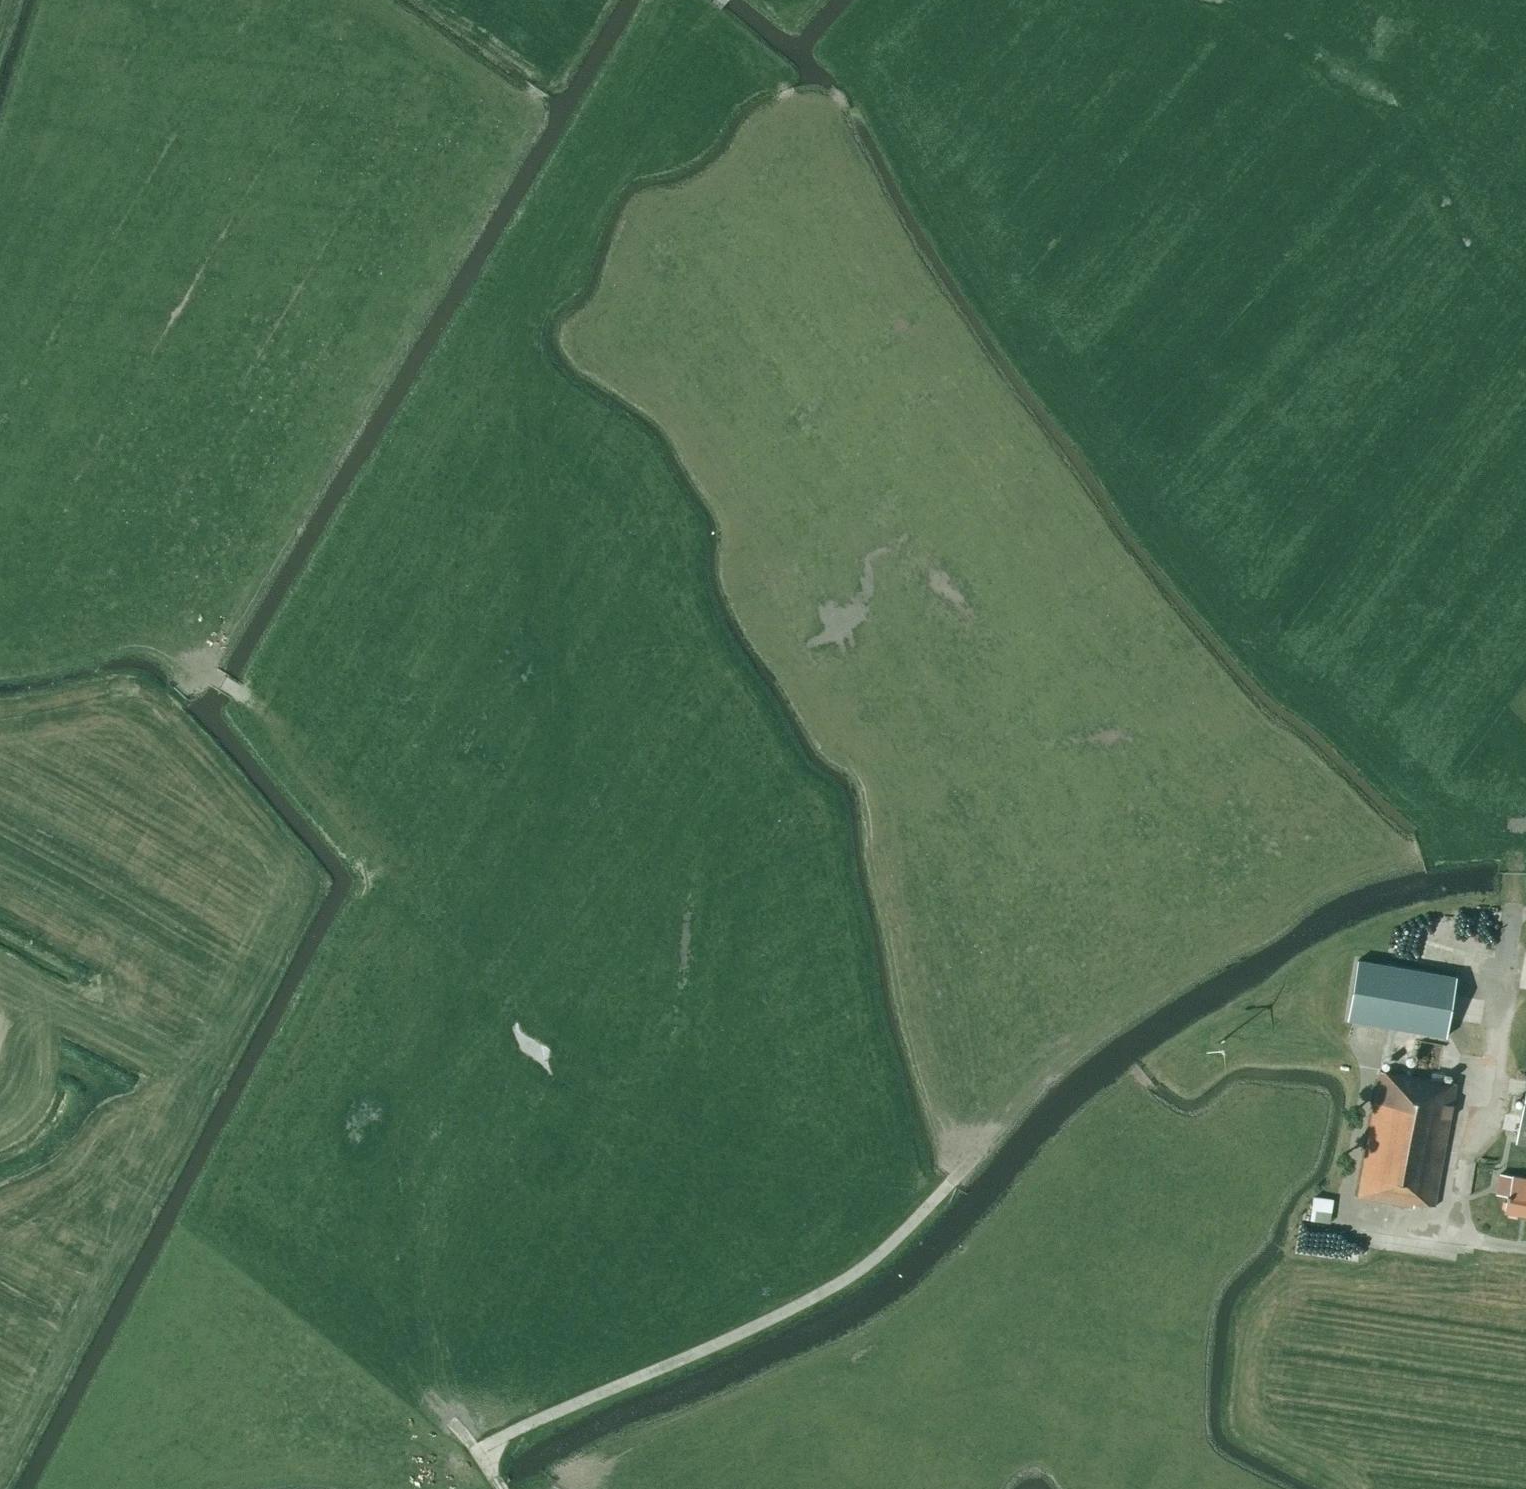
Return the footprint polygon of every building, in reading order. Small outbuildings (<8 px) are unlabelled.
[(1446,1037),(1457,977),(1358,960),(1348,1020),(1446,1037)] [(1358,1197),(1414,1207),(1414,1203),(1435,1207),(1456,1084),(1379,1071),(1358,1197)] [(1525,1141),(1525,1089),(1517,1139),(1525,1141)] [(1505,1212),(1525,1216),(1525,1178),(1514,1176),(1513,1176),(1501,1174),(1497,1194),(1508,1196),(1505,1212)] [(1315,1187),(1313,1214),(1333,1216),(1335,1189),(1315,1187)]
